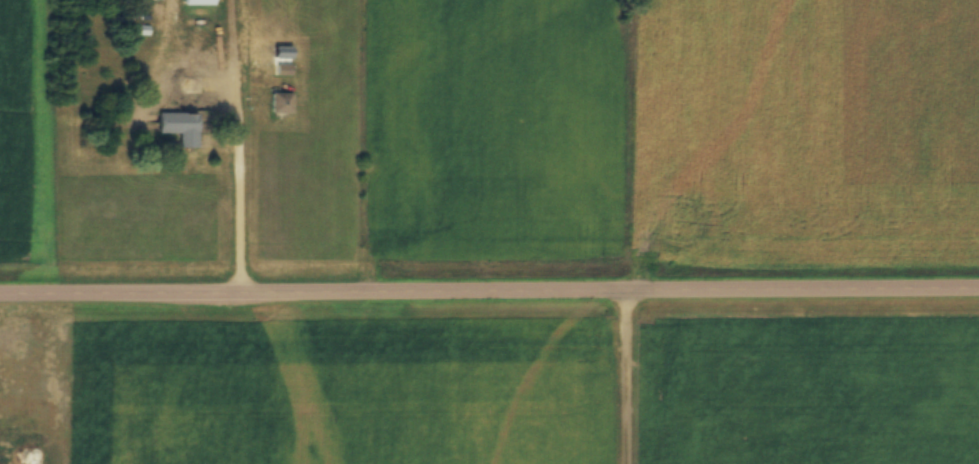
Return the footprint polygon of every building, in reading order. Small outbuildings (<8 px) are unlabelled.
[(290,63),(277,63),(277,72),(290,72),(290,63)] [(292,110),(292,90),(270,90),(270,110),(292,110)] [(198,144),(198,94),(185,94),(185,109),(157,109),(157,130),(181,130),(181,144),(198,144)]
